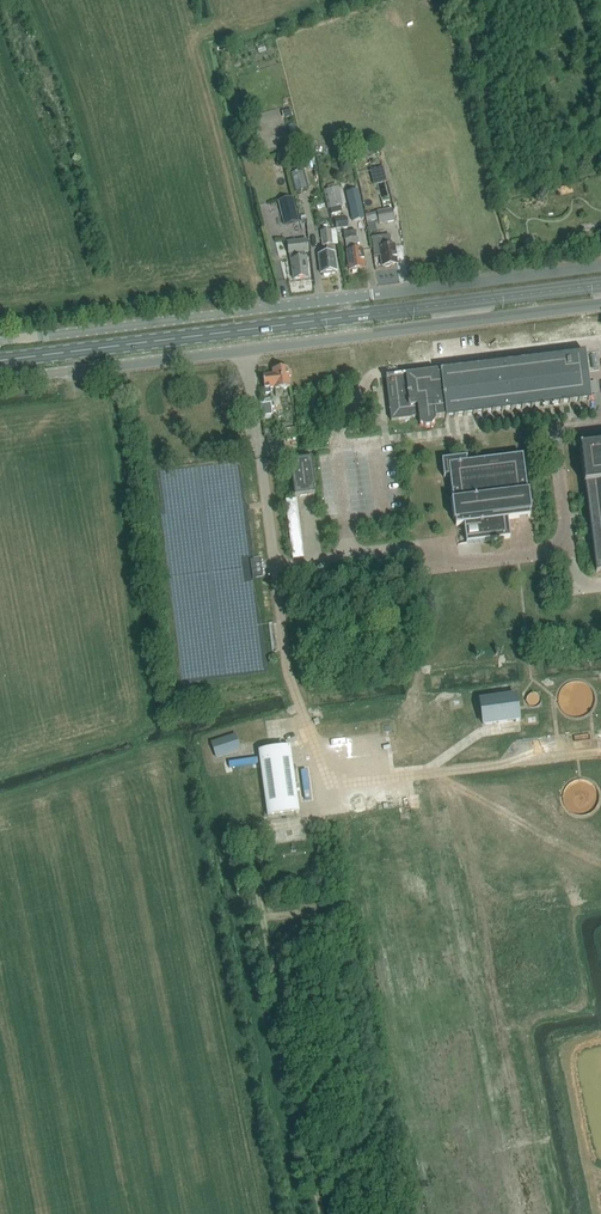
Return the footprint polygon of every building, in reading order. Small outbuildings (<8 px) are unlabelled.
[(298,142),(287,145),(289,152),(300,149),(298,142)] [(359,151),(360,158),(376,155),(375,148),(359,151)] [(301,172),(297,157),(285,160),(289,175),(294,194),(309,190),(304,171),(301,172)] [(383,168),(370,171),(374,186),(387,182),(383,168)] [(342,206),(337,188),(326,190),(330,209),(331,209),(332,214),(342,212),(341,206),(342,206)] [(363,219),(357,191),(347,193),(353,221),(363,219)] [(299,222),(292,197),(278,201),(284,226),(299,222)] [(395,222),(392,210),(378,212),(380,225),(395,222)] [(348,227),(347,218),(335,220),(335,228),(348,227)] [(329,231),(320,232),(322,247),(326,246),(327,254),(318,255),(321,274),(323,274),(324,276),(330,275),(329,273),(336,272),(333,253),(332,253),(329,231)] [(346,252),(349,271),(351,270),(352,272),(357,271),(357,270),(364,269),(362,250),(358,250),(355,231),(343,233),(344,240),(345,240),(347,252),(346,252)] [(389,236),(372,238),(375,257),(381,256),(382,266),(384,266),(386,268),(388,268),(391,265),(397,265),(395,247),(390,247),(389,236)] [(288,245),(289,255),(292,255),(293,261),(292,262),(294,280),(308,279),(307,269),(308,269),(307,259),(306,260),(305,254),(309,253),(307,242),(288,245)] [(591,402),(585,355),(440,372),(440,375),(437,376),(437,372),(386,378),(391,421),(412,419),(412,417),(418,416),(419,424),(424,427),(431,427),(435,421),(435,418),(445,417),(446,419),(591,402)] [(274,375),(263,377),(266,394),(271,394),(270,389),(276,388),(276,389),(290,387),(289,377),(292,377),(291,370),(288,371),(288,368),(273,370),(274,375)] [(272,415),(271,403),(262,404),(263,416),(272,415)] [(295,427),(286,429),(287,437),(297,436),(295,427)] [(280,441),(279,434),(266,436),(267,443),(280,441)] [(580,448),(596,573),(600,572),(600,445),(580,448)] [(507,520),(530,517),(529,509),(530,509),(527,488),(526,488),(522,457),(467,464),(466,459),(467,459),(467,458),(442,461),(444,478),(449,477),(452,497),(451,497),(450,497),(453,518),(454,518),(455,526),(464,525),(466,544),(510,539),(507,520)] [(316,488),(312,459),(290,461),(295,497),(315,494),(314,488),(316,488)] [(262,577),(260,559),(251,560),(254,578),(262,577)] [(480,701),(483,725),(519,720),(516,696),(480,701)] [(212,743),(216,758),(240,750),(235,735),(212,743)] [(258,751),(268,817),(299,813),(290,747),(258,751)]
